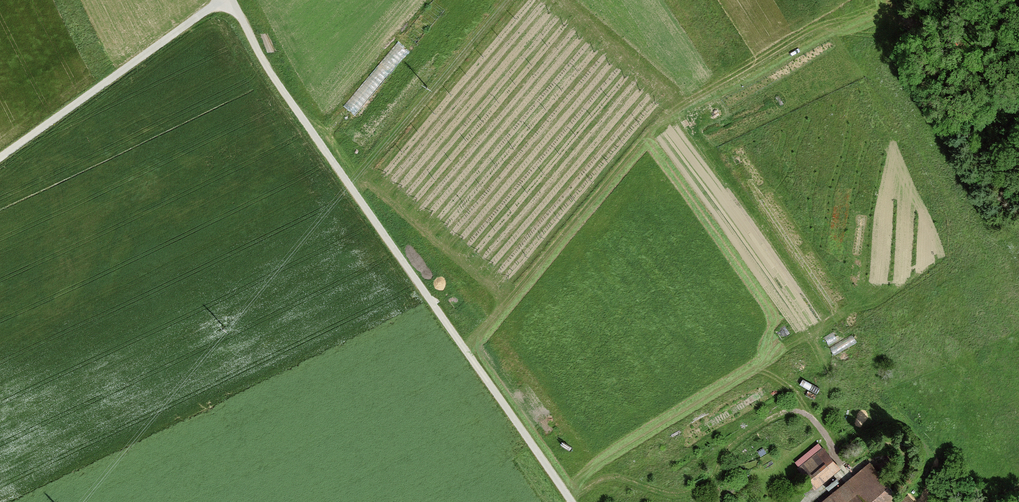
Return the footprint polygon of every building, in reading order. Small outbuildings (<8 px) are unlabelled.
[(816,485),(838,467),(822,448),(801,466),(816,485)] [(869,464),(822,501),(900,501),(869,464)]
